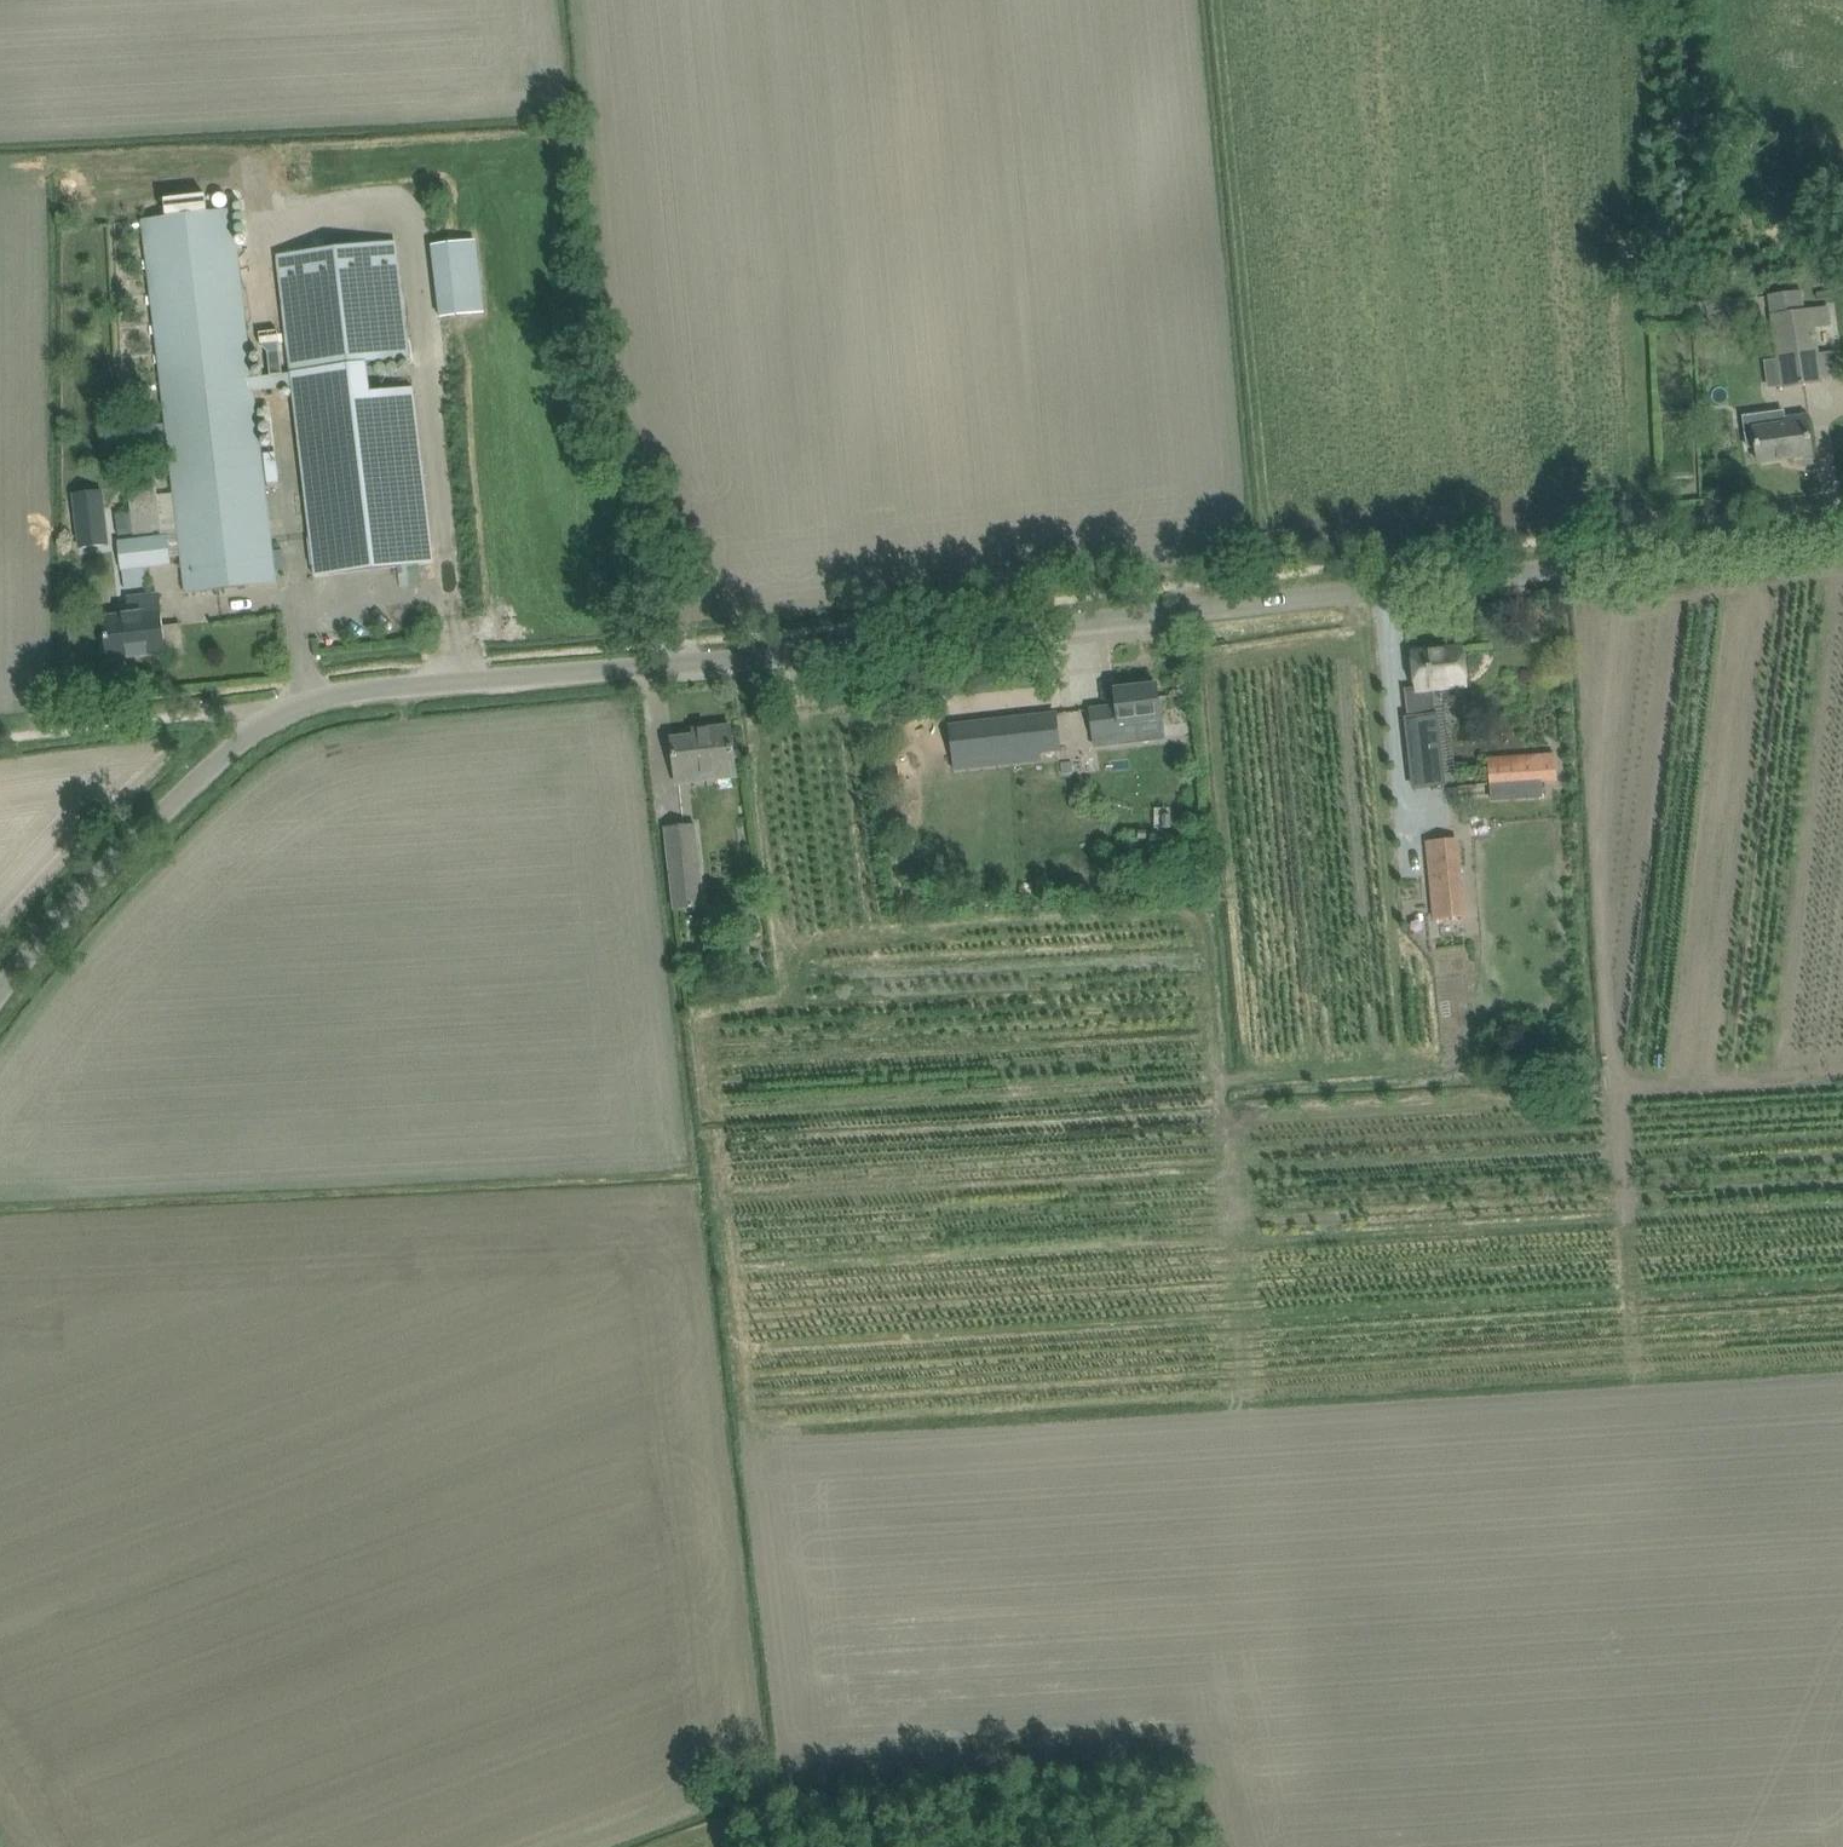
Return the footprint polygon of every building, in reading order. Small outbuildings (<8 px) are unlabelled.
[(274,558),(254,392),(291,387),(292,402),(312,578),(432,564),(413,388),(370,393),(366,362),(409,357),(396,240),(276,253),(289,371),(252,375),(232,207),(141,218),(163,400),(179,532),(183,569),(186,593),(276,582),(274,558)] [(476,241),(433,246),(441,317),(484,312),(476,241)] [(1786,296),(1770,297),(1772,314),(1782,386),(1821,381),(1813,326),(1831,324),(1828,307),(1811,309),(1805,310),(1803,294),(1786,296)] [(1756,446),(1758,462),(1811,454),(1806,415),(1785,418),(1786,424),(1785,424),(1783,409),(1743,415),(1747,447),(1756,446)] [(106,545),(103,509),(101,492),(74,494),(75,510),(79,548),(106,545)] [(159,497),(134,498),(135,529),(160,528),(159,497)] [(170,555),(168,533),(117,539),(120,570),(122,569),(123,578),(144,576),(143,566),(171,564),(170,555)] [(130,615),(104,618),(109,659),(166,652),(159,594),(128,598),(130,615)] [(1415,689),(1404,690),(1414,782),(1421,782),(1421,786),(1444,784),(1436,715),(1433,715),(1431,701),(1432,701),(1431,694),(1430,695),(1430,689),(1466,685),(1462,647),(1411,652),(1415,689)] [(1094,736),(1109,734),(1108,724),(1140,721),(1141,730),(1143,734),(1147,738),(1152,738),(1157,736),(1160,733),(1160,727),(1159,719),(1161,718),(1157,685),(1114,690),(1117,706),(1091,709),(1094,736)] [(1188,695),(1177,697),(1180,711),(1190,709),(1188,695)] [(1035,715),(949,725),(953,761),(1039,750),(1035,715)] [(672,738),(674,762),(677,783),(681,783),(681,781),(678,782),(677,771),(701,769),(702,775),(736,771),(731,725),(693,729),(694,735),(672,738)] [(893,751),(885,752),(889,778),(897,777),(893,751)] [(1487,757),(1489,785),(1556,780),(1554,752),(1487,757)] [(666,828),(675,909),(704,905),(695,824),(666,828)] [(1455,839),(1427,841),(1434,918),(1462,915),(1455,839)]
